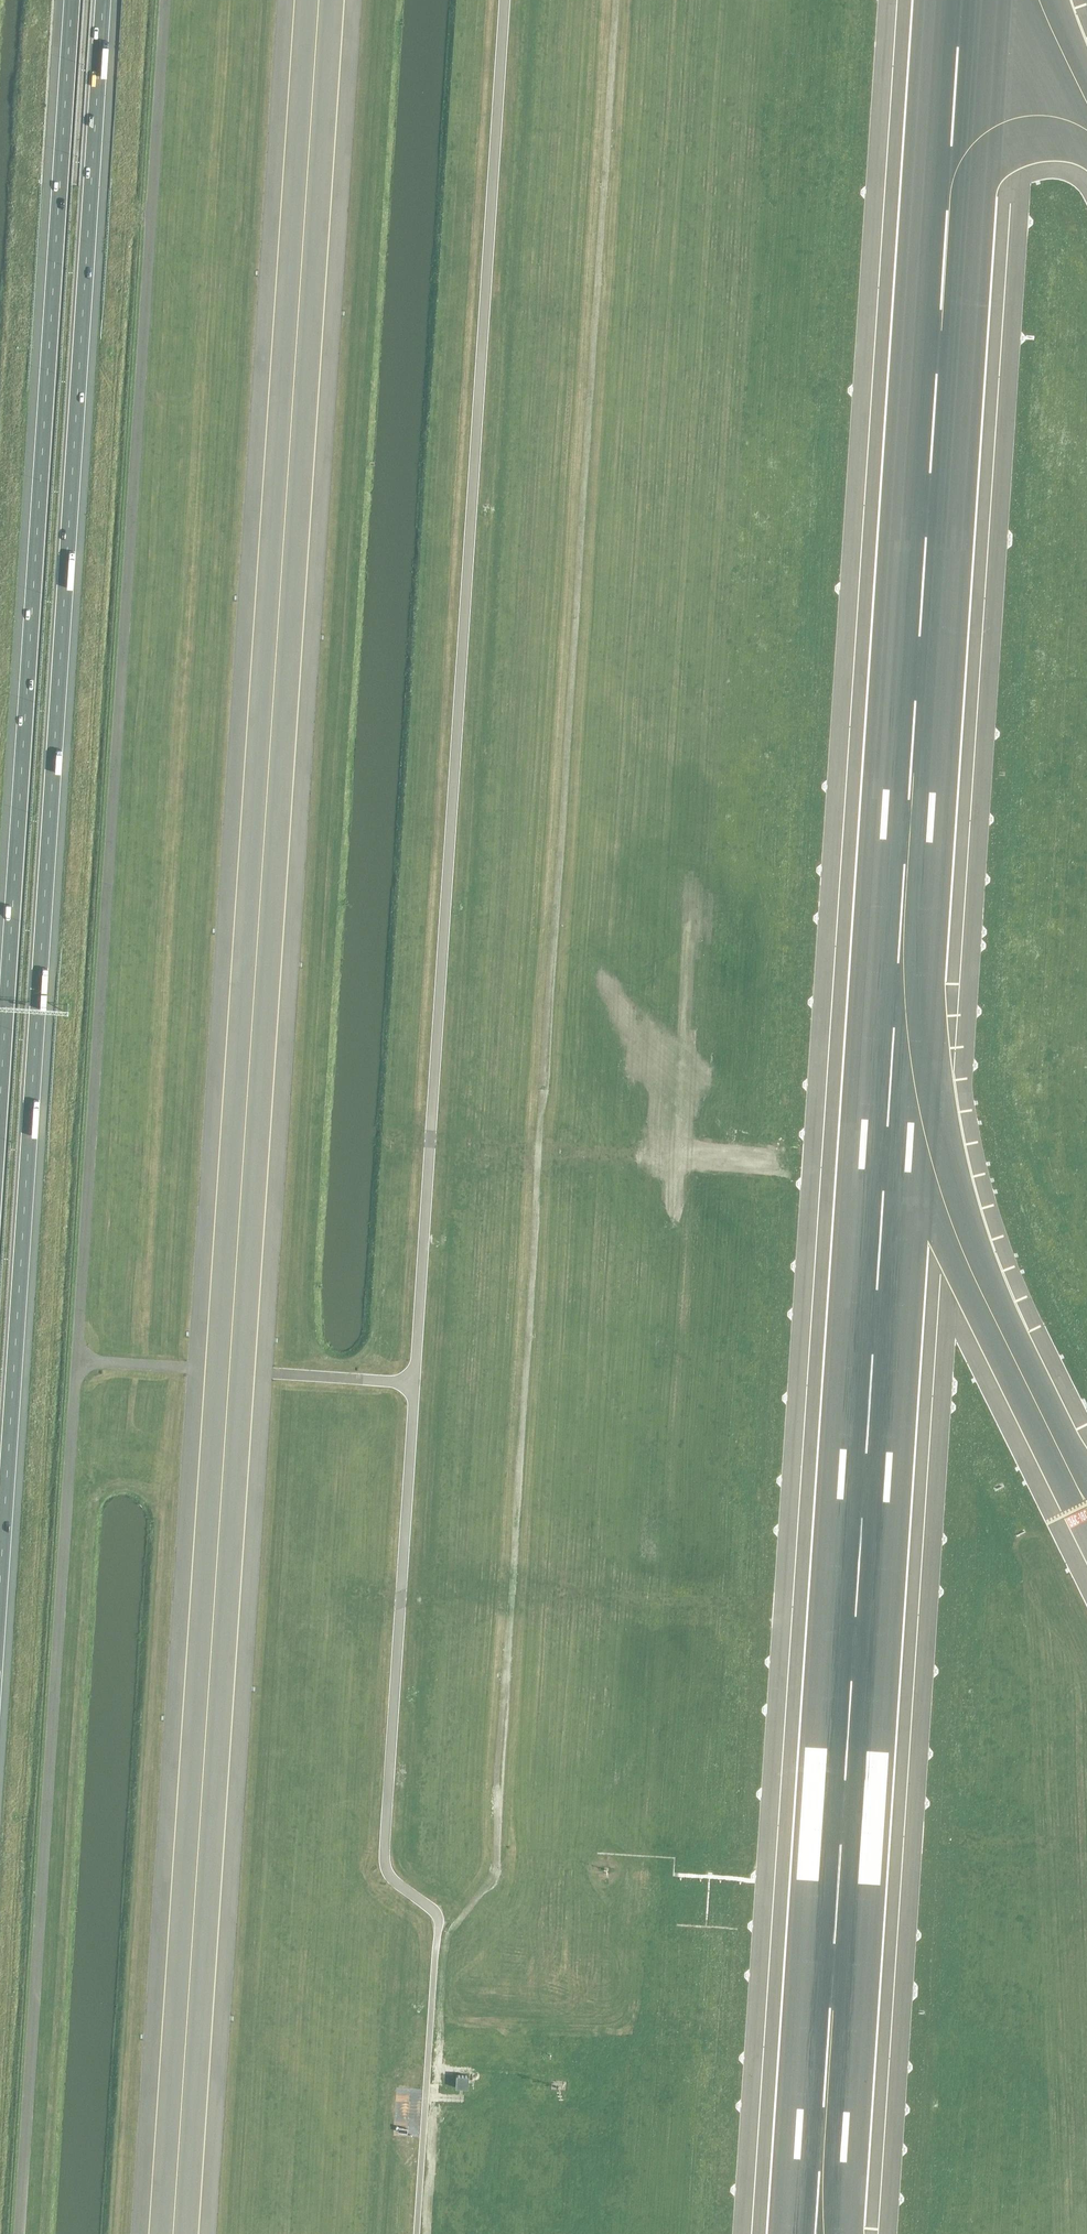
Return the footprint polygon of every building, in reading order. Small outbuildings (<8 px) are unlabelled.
[(456,2087),(468,2088),(469,2075),(456,2075),(456,2087)]
